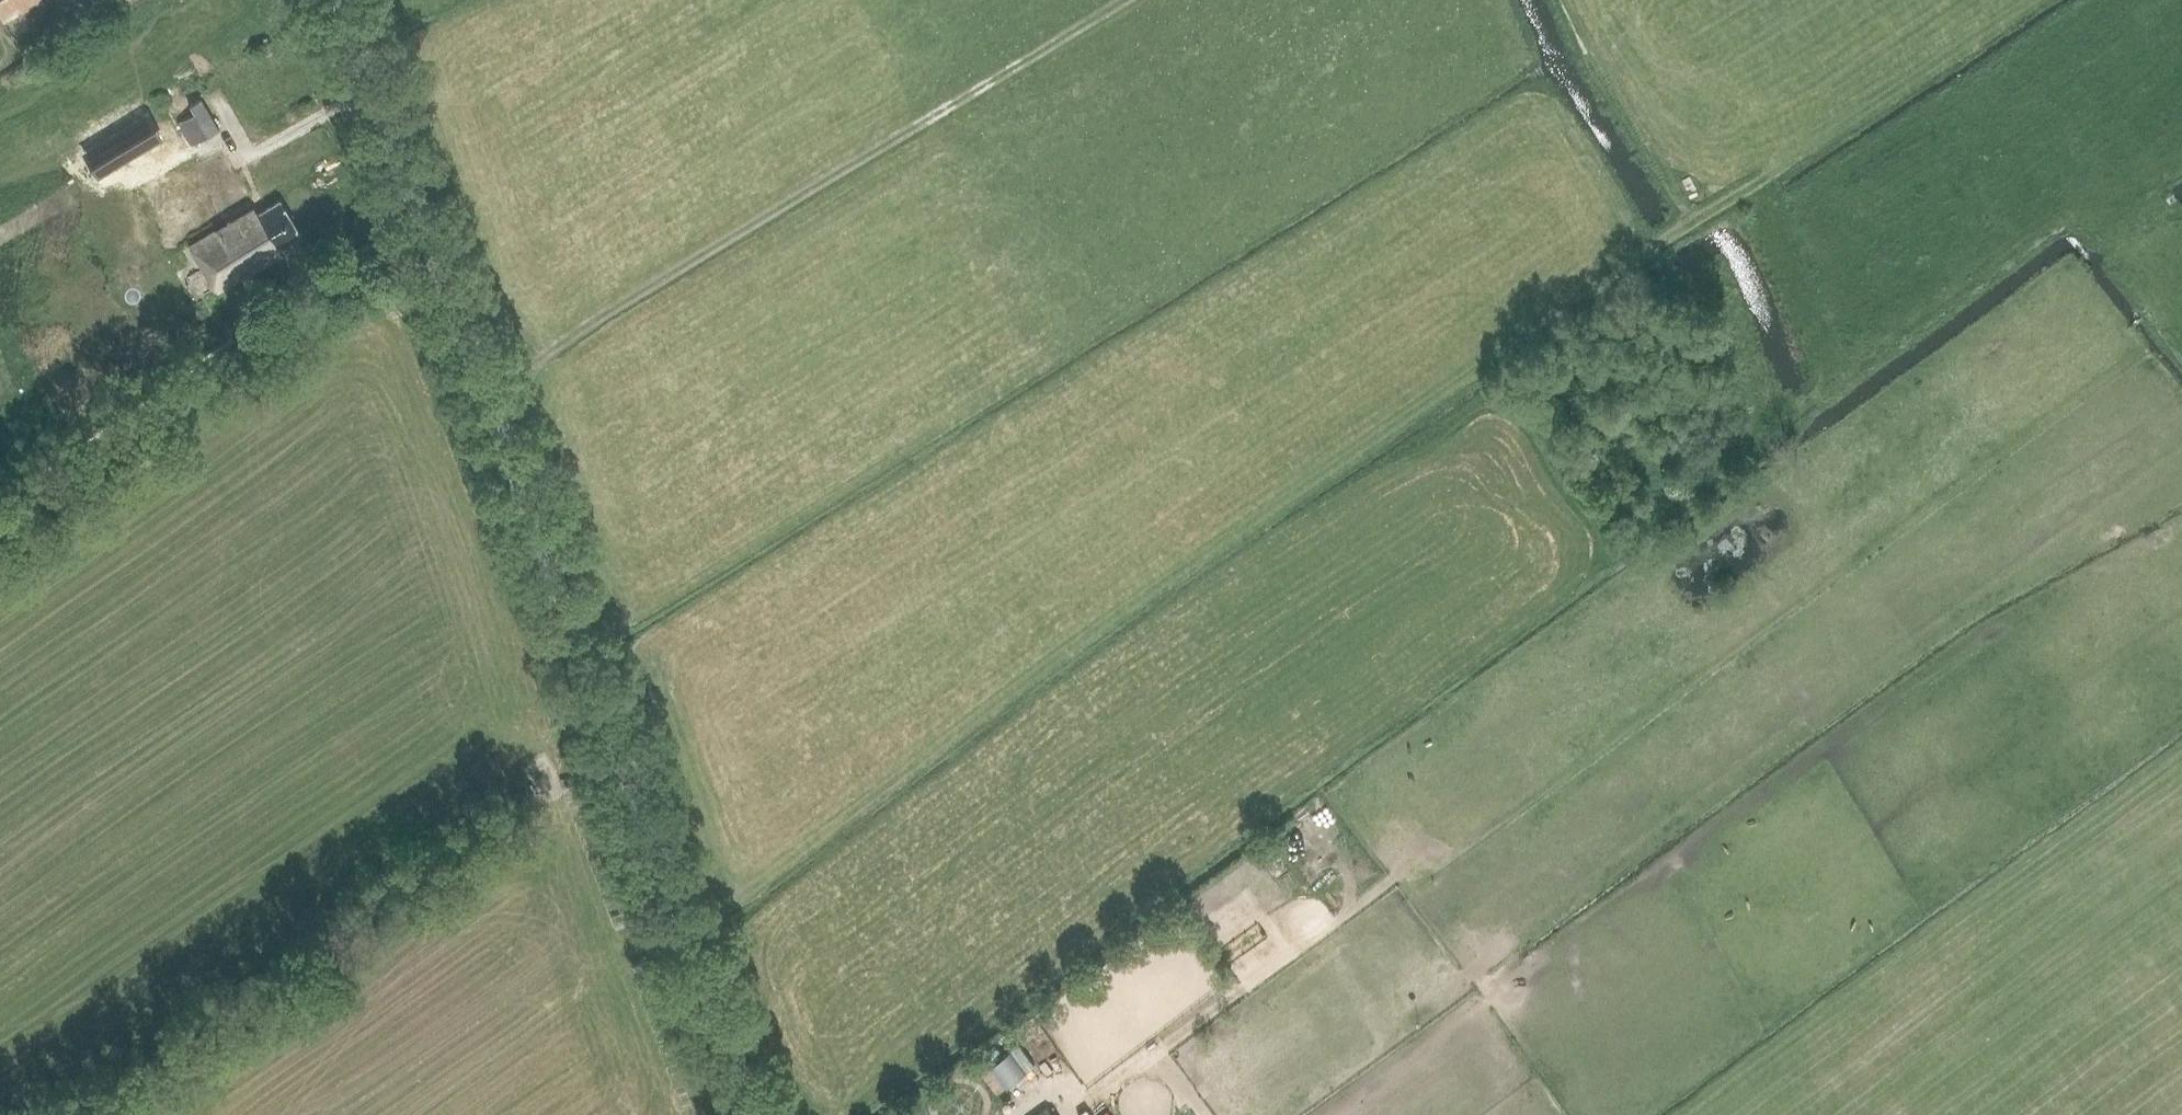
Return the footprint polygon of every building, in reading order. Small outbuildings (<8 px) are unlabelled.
[(45,0),(0,0),(0,11),(6,23),(46,1),(45,0)] [(204,93),(191,100),(196,110),(182,117),(194,142),(221,129),(204,93)] [(124,128),(94,146),(107,169),(138,150),(124,128)] [(178,167),(139,190),(170,240),(189,229),(191,233),(211,221),(206,212),(222,202),(225,207),(245,194),(234,176),(233,177),(234,180),(232,181),(224,167),(226,166),(227,169),(229,167),(218,149),(198,161),(200,166),(184,176),(178,167)] [(259,209),(255,203),(191,243),(219,287),(304,234),(280,196),(259,209)] [(1005,1084),(1037,1064),(1023,1041),(991,1061),(1005,1084)] [(1048,1107),(1037,1114),(1054,1114),(1048,1107)]
